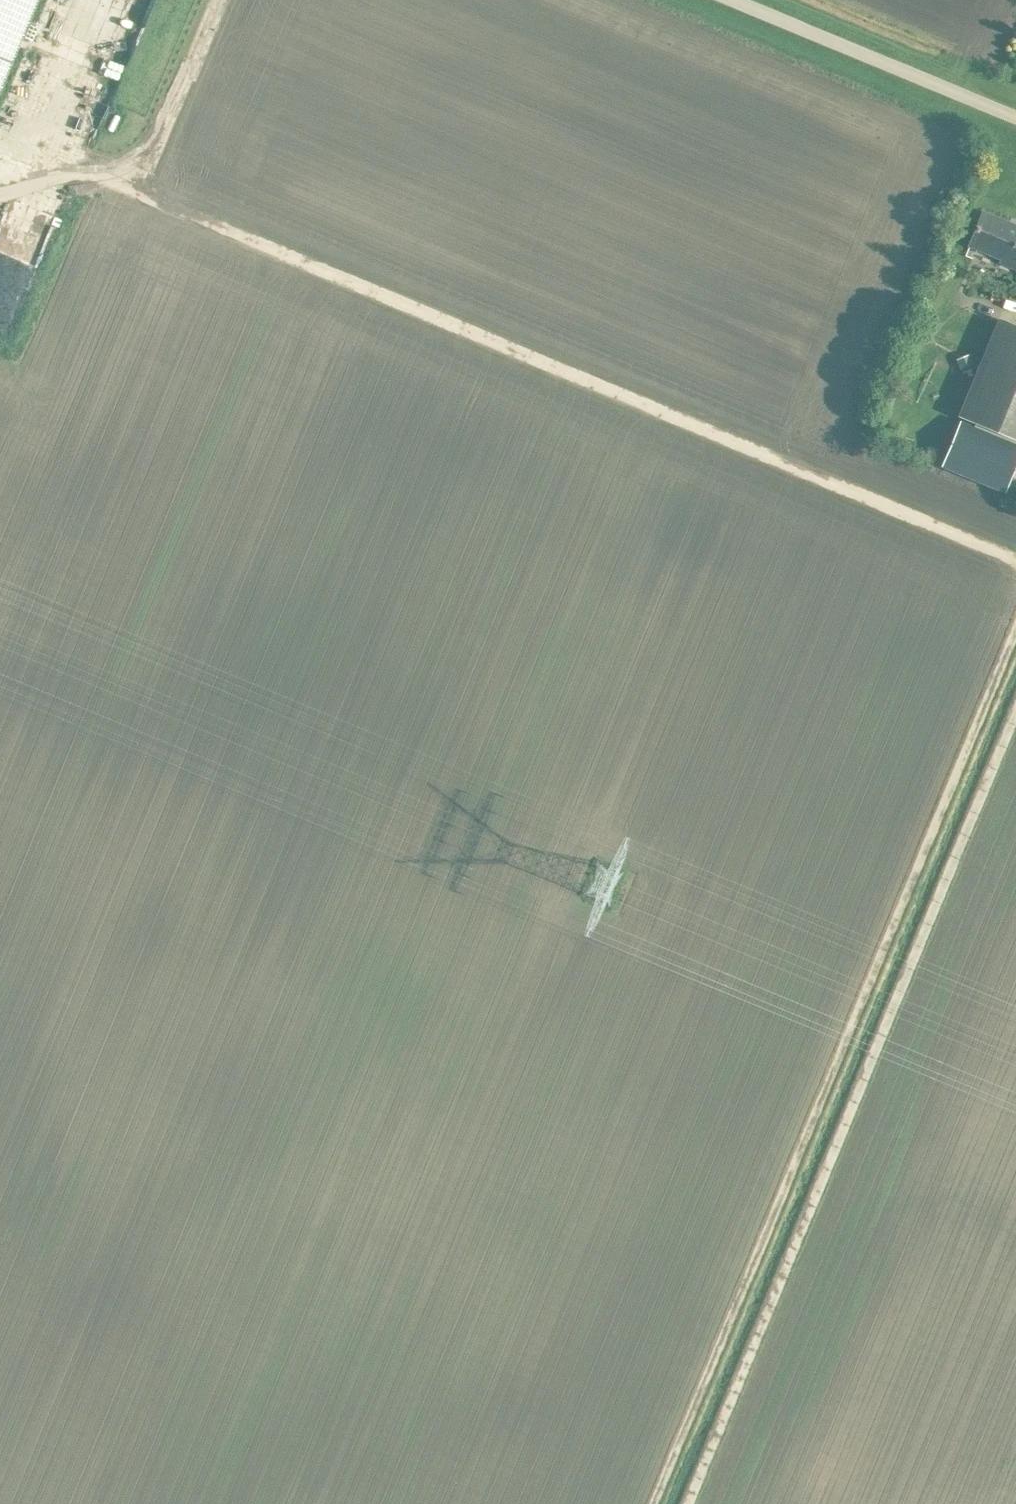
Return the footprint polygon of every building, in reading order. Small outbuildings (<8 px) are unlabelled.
[(17,38),(27,42),(35,23),(25,19),(33,0),(0,0),(0,79),(17,38)] [(982,211),(968,244),(1000,258),(999,261),(1015,268),(1015,225),(982,211)] [(997,321),(958,416),(1015,440),(1015,329),(997,321)] [(1015,459),(1015,444),(959,420),(940,465),(1003,491),(1015,459)]
